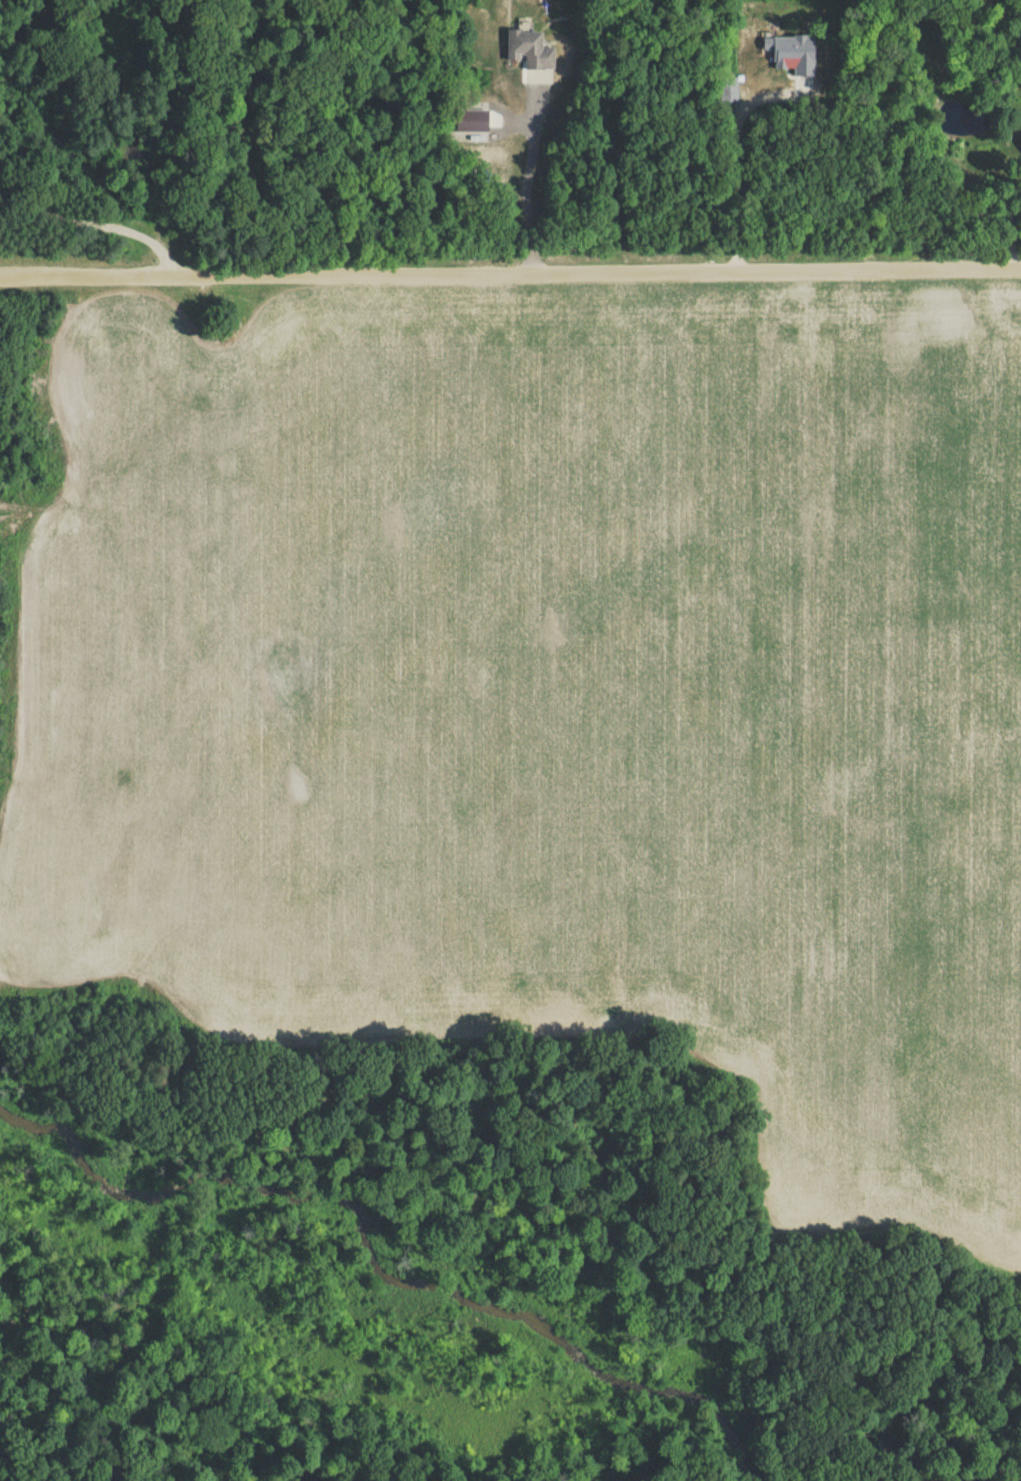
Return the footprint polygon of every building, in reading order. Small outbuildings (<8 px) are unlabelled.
[(521,73),(551,73),(551,50),(538,50),(538,34),(504,33),(503,63),(521,63),(521,73)]
